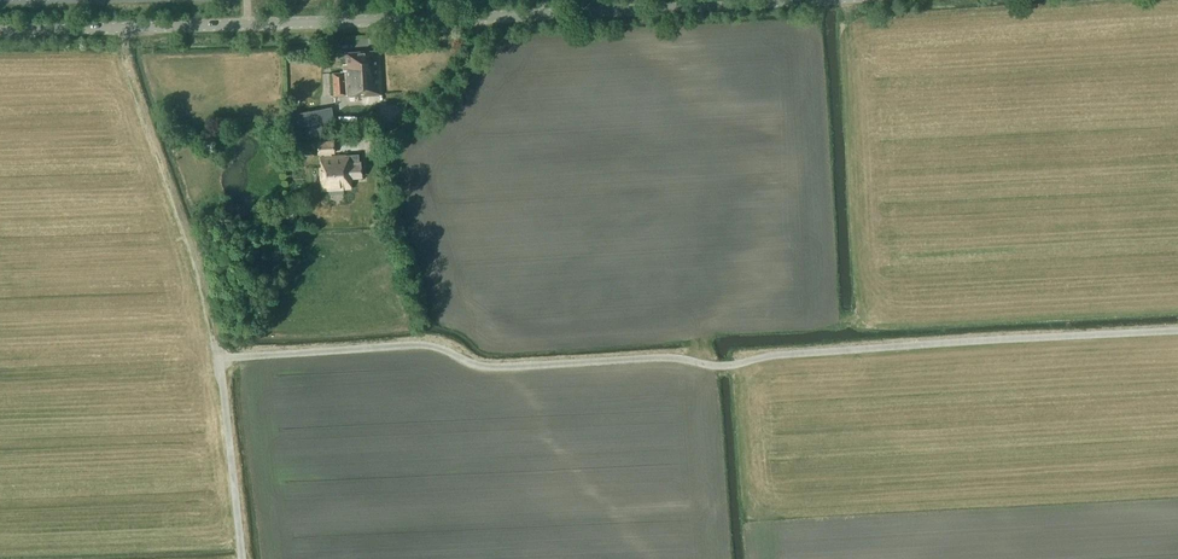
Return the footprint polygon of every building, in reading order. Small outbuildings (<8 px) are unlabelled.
[(380,50),(346,52),(346,63),(343,63),(343,68),(345,68),(345,70),(333,71),(334,95),(356,94),(356,95),(383,94),(380,50)] [(317,110),(287,115),(290,129),(319,123),(317,110)] [(322,124),(305,127),(308,138),(324,135),(322,124)] [(333,140),(318,141),(319,153),(324,152),(324,156),(321,156),(322,167),(320,167),(321,190),(351,188),(350,177),(362,176),(361,161),(359,161),(358,153),(331,155),(331,152),(334,152),(333,140)] [(298,213),(290,212),(290,222),(298,222),(298,213)]
